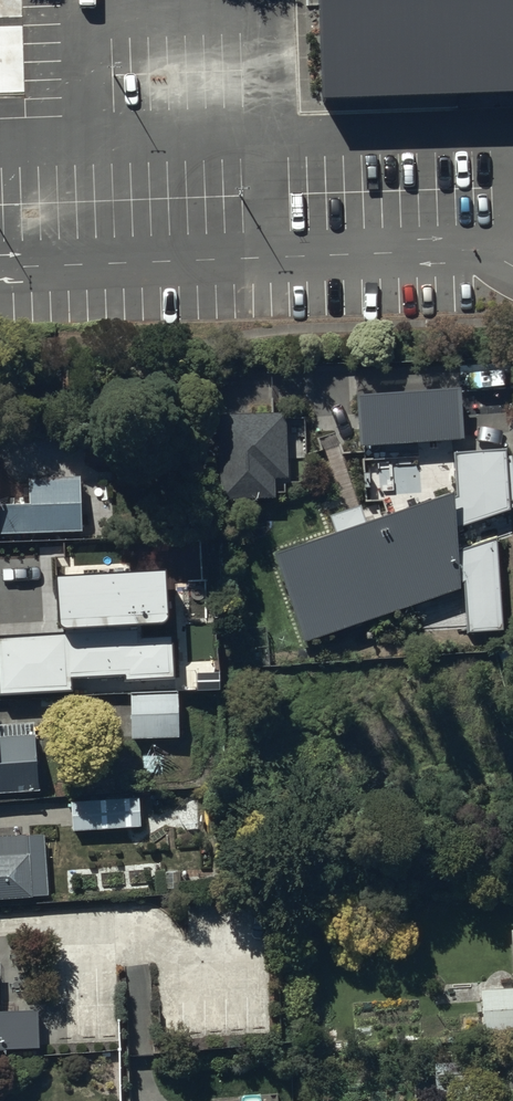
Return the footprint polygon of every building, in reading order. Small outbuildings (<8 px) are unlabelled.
[(24,95),(23,0),(0,0),(0,95),(24,95)] [(318,93),(512,87),(512,0),(315,0),(318,93)] [(358,401),(360,449),(464,444),(462,396),(358,401)] [(286,417),(219,419),(220,503),(274,503),(274,481),(287,481),(286,417)] [(450,500),(368,529),(360,509),(329,520),(337,540),(275,562),(305,647),(461,593),(460,586),(467,584),(468,636),(500,635),(496,544),(458,558),(456,533),(509,514),(506,457),(456,459),(458,501),(450,500)] [(82,537),(81,482),(28,482),(28,509),(0,509),(0,539),(82,537)] [(175,678),(169,570),(58,577),(61,631),(0,635),(0,695),(73,691),(72,677),(125,673),(126,681),(175,678)] [(179,741),(179,700),(124,700),(124,735),(131,735),(131,741),(179,741)] [(35,726),(0,728),(0,796),(38,795),(35,726)] [(139,801),(71,802),(73,833),(140,832),(139,801)] [(32,901),(32,899),(50,898),(48,839),(0,841),(0,903),(32,901)] [(484,991),(485,1033),(512,1033),(512,991),(484,991)] [(39,1053),(38,1013),(0,1014),(0,1055),(39,1053)]
